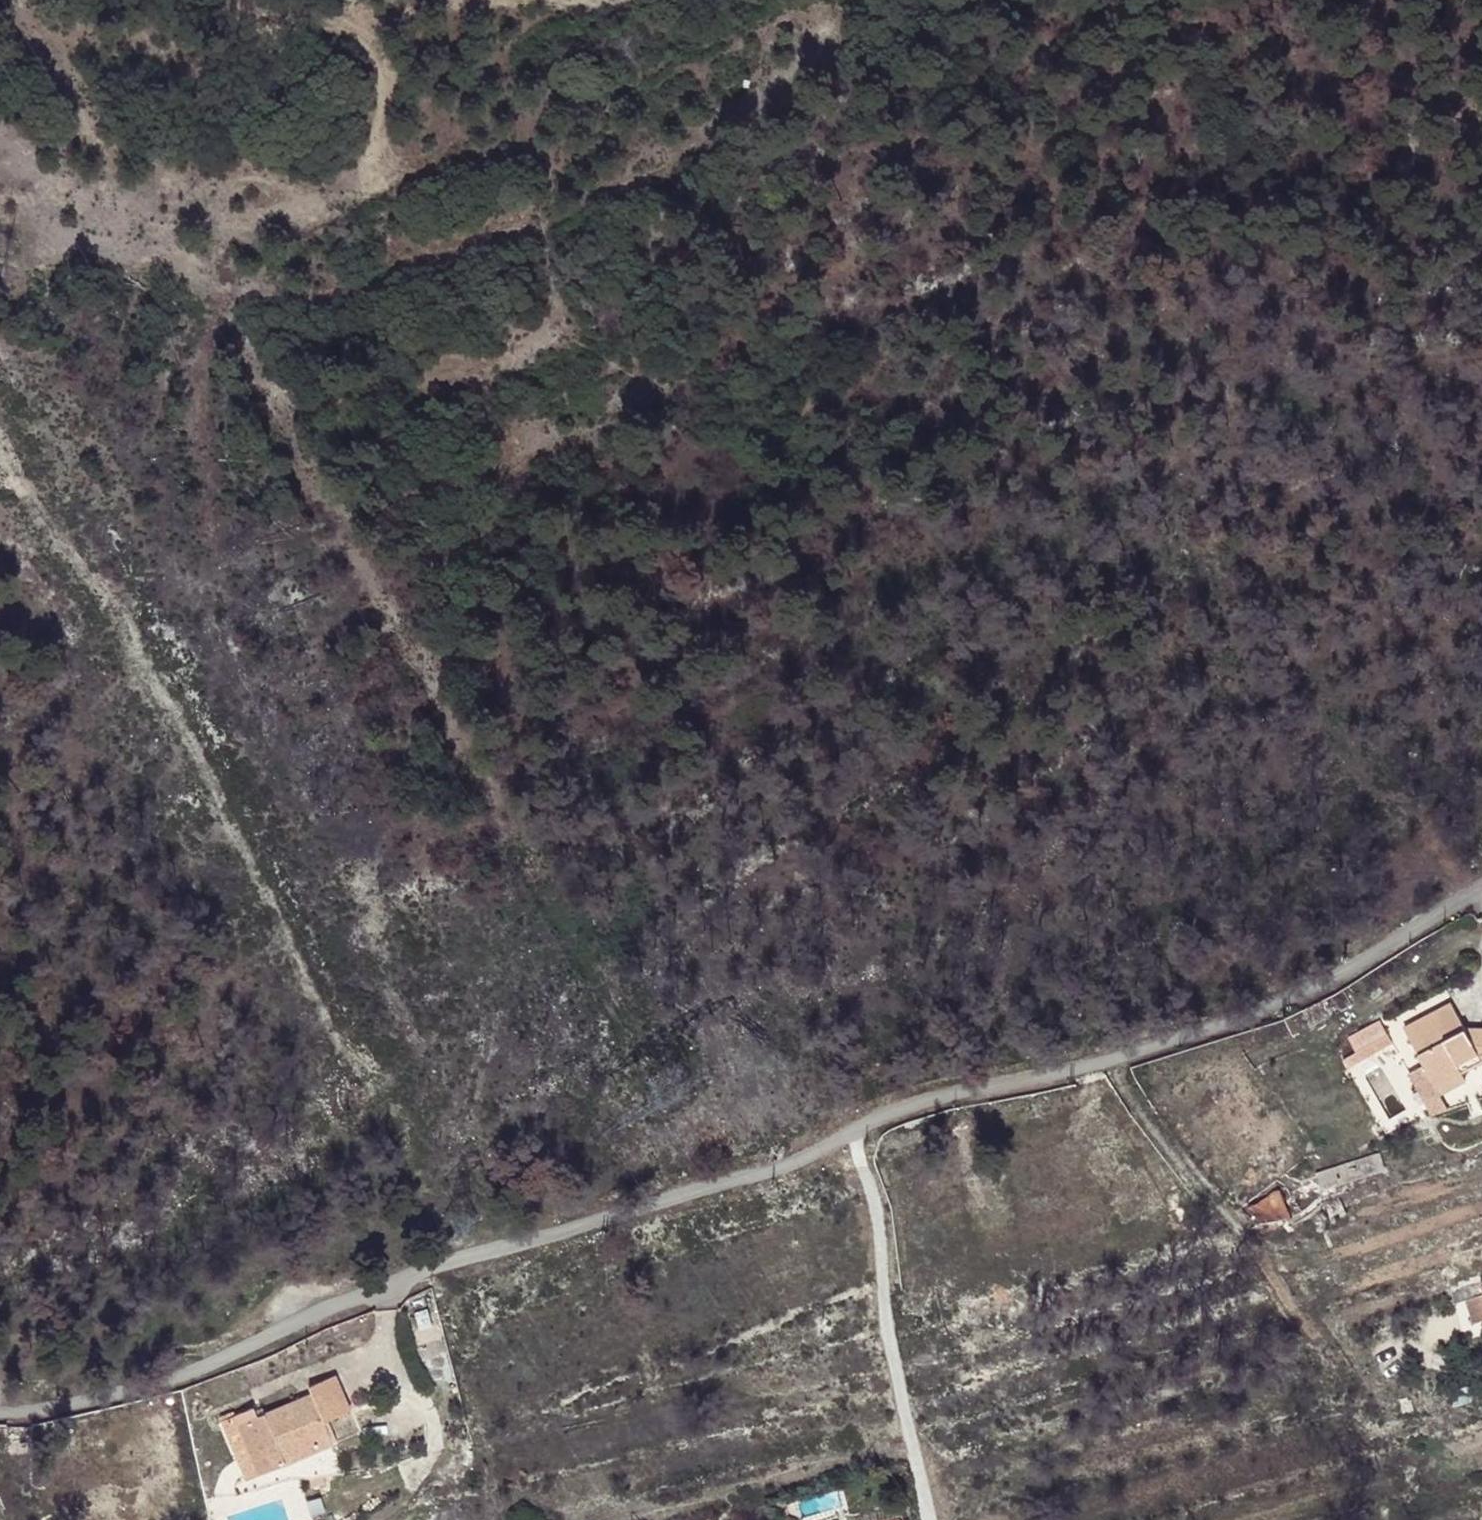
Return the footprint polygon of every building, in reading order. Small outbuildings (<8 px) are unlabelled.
[(1472,1032),(1457,1009),(1410,1033),(1430,1072),(1415,1080),(1430,1111),(1472,1090),(1465,1080),(1481,1071),(1481,1033),(1472,1032)] [(1365,1059),(1398,1041),(1385,1018),(1352,1036),(1365,1059)] [(1264,1227),(1297,1214),(1286,1187),(1254,1200),(1264,1227)] [(1478,1320),(1481,1319),(1481,1294),(1473,1296),(1478,1320)] [(340,1386),(312,1400),(330,1435),(356,1418),(340,1386)] [(312,1400),(245,1435),(268,1481),(336,1446),(330,1435),(312,1400)]
